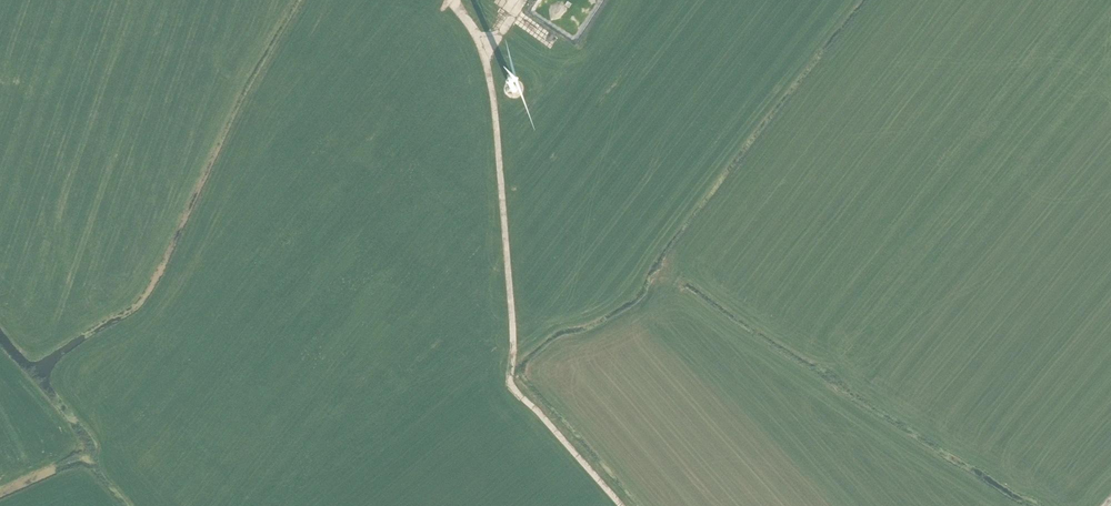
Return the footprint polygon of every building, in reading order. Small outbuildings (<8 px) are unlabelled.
[(546,2),(546,6),(547,9),(548,12),(550,15),(553,17),(555,19),(559,21),(562,21),(565,22),(569,21),(572,20),(575,19),(578,17),(580,15),(582,12),(583,9),(584,6),(585,2),(584,0),(546,0),(546,2)] [(515,24),(567,57),(576,43),(524,10),(515,24)]
